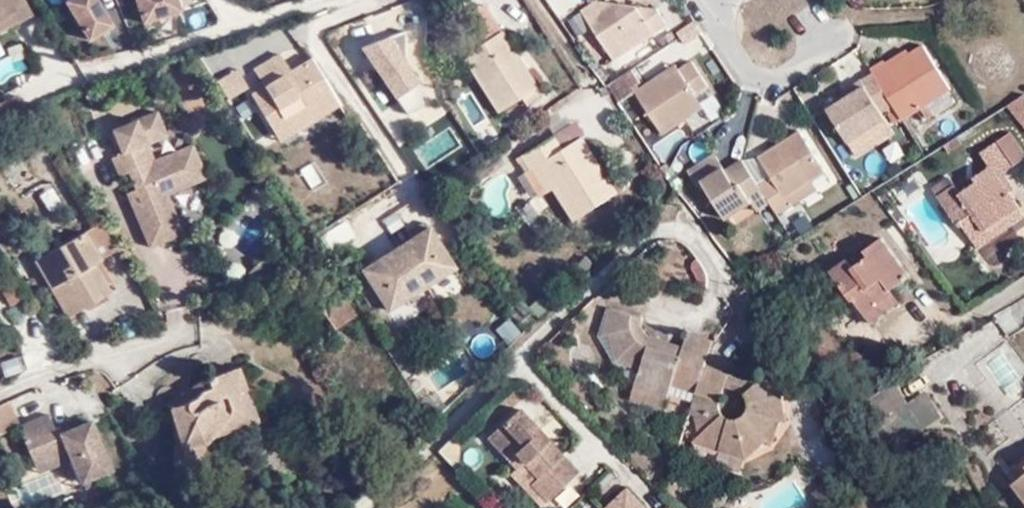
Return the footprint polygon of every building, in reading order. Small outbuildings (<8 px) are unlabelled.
[(19,0),(8,0),(13,10),(0,17),(0,31),(28,14),(19,0)] [(13,10),(8,0),(0,0),(0,17),(13,10)] [(117,30),(98,0),(72,0),(63,5),(89,47),(117,30)] [(145,31),(185,16),(179,0),(133,0),(145,31)] [(668,20),(656,3),(629,0),(597,0),(585,8),(617,56),(668,20)] [(475,29),(484,43),(503,32),(486,5),(467,16),(475,29)] [(595,24),(585,8),(573,15),(584,31),(595,24)] [(466,57),(480,79),(501,112),(540,88),(503,32),(484,43),(475,29),(449,47),(458,61),(466,57)] [(434,102),(393,33),(363,50),(404,120),(434,102)] [(892,91),(905,108),(951,77),(922,36),(890,58),(884,51),(871,59),(873,62),(892,91)] [(254,70),(262,88),(272,82),(290,72),(289,67),(282,54),(254,70)] [(472,83),(480,79),(466,57),(458,61),(472,83)] [(289,67),(290,72),(291,76),(274,87),(272,82),(262,88),(250,96),(267,126),(272,123),(281,140),(297,132),(290,116),(313,103),(318,112),(335,103),(309,59),(289,67)] [(671,75),(665,68),(636,88),(666,132),(706,103),(699,92),(711,85),(693,59),(680,68),(671,75)] [(675,61),(665,68),(671,75),(680,68),(675,61)] [(880,99),(892,91),(873,62),(861,71),(864,75),(827,100),(847,131),(884,107),(885,106),(880,99)] [(233,69),(214,80),(226,99),(244,86),(233,69)] [(625,74),(611,82),(622,99),(636,89),(625,74)] [(1016,93),(1023,105),(1023,88),(1016,93)] [(337,107),(335,103),(318,112),(313,103),(290,116),(297,132),(337,107)] [(884,107),(847,131),(856,146),(894,123),(884,107)] [(111,128),(122,154),(147,143),(147,144),(168,136),(158,109),(111,128)] [(816,144),(802,122),(800,118),(760,147),(770,165),(758,173),(764,183),(770,190),(778,203),(794,193),(789,186),(826,159),(816,144)] [(808,119),(802,122),(816,144),(822,139),(808,119)] [(1004,129),(1020,153),(1023,150),(1023,130),(1017,120),(1004,129)] [(574,122),(556,134),(566,146),(583,135),(574,122)] [(277,143),(281,140),(272,123),(267,126),(277,143)] [(1007,203),(1022,194),(1006,169),(1023,157),(1020,153),(1004,129),(985,141),(993,155),(977,166),(980,171),(966,181),(959,173),(941,184),(961,215),(967,212),(977,228),(1009,208),(1007,203)] [(544,167),(559,189),(579,219),(622,191),(583,135),(566,146),(556,134),(525,155),(536,171),(544,167)] [(122,154),(113,158),(120,175),(130,172),(137,189),(128,193),(151,247),(183,233),(167,194),(207,178),(193,145),(154,162),(147,144),(147,143),(122,154)] [(764,183),(758,173),(746,155),(729,167),(725,161),(714,145),(688,164),(699,178),(704,174),(726,207),(750,190),(764,183)] [(743,150),(725,161),(729,167),(746,155),(743,150)] [(831,166),(826,159),(789,186),(794,193),(831,166)] [(936,176),(941,184),(959,173),(954,164),(936,176)] [(550,195),(559,189),(544,167),(536,171),(550,195)] [(770,190),(764,183),(750,190),(756,198),(770,190)] [(1022,194),(1007,203),(1009,208),(977,228),(982,236),(1023,207),(1023,197),(1022,194)] [(866,301),(896,281),(893,274),(911,262),(888,225),(871,235),(873,240),(853,252),(849,246),(830,256),(850,287),(857,284),(866,301)] [(424,228),(358,270),(384,310),(450,268),(424,228)] [(90,229),(76,238),(93,264),(108,255),(90,229)] [(93,264),(75,238),(30,266),(65,320),(111,290),(93,264)] [(298,261),(312,256),(307,246),(294,252),(298,261)] [(790,255),(775,266),(782,276),(797,267),(790,255)] [(901,288),(896,281),(866,301),(870,308),(901,288)] [(360,320),(347,298),(334,307),(336,309),(327,316),(339,334),(360,320)] [(671,382),(672,381),(675,372),(701,381),(698,391),(690,409),(693,414),(702,425),(703,424),(718,438),(719,449),(743,457),(767,442),(772,447),(781,425),(786,424),(783,397),(790,395),(772,374),(756,386),(746,394),(747,404),(747,406),(746,409),(745,411),(743,413),(741,414),(738,415),(736,416),(733,416),(731,416),(729,415),(726,414),(725,412),(723,410),(722,408),(721,406),(721,403),(726,385),(729,375),(705,366),(716,337),(691,327),(685,340),(670,334),(665,347),(653,342),(657,331),(653,330),(650,326),(647,322),(645,318),(644,313),(614,301),(604,325),(607,329),(611,329),(617,353),(624,350),(639,371),(635,384),(664,395),(665,396),(667,396),(671,382)] [(670,334),(657,331),(653,342),(665,347),(670,334)] [(1023,383),(1023,372),(1006,345),(971,368),(994,403),(1023,383)] [(201,469),(200,441),(200,426),(236,411),(234,378),(233,366),(204,378),(208,387),(195,392),(195,395),(187,399),(178,400),(175,391),(167,395),(167,402),(174,404),(178,409),(181,417),(183,426),(179,433),(167,437),(167,459),(173,459),(174,472),(201,469)] [(672,381),(698,391),(701,381),(675,372),(672,381)] [(726,385),(746,394),(756,386),(729,375),(726,385)] [(204,378),(175,391),(178,400),(187,399),(195,395),(195,392),(208,387),(204,378)] [(200,426),(200,441),(254,421),(234,378),(236,411),(200,426)] [(662,404),(665,396),(664,395),(635,384),(632,393),(662,404)] [(894,409),(881,388),(845,410),(852,420),(880,447),(894,437),(880,419),(894,409)] [(928,392),(899,408),(915,435),(944,419),(928,392)] [(484,423),(503,446),(510,438),(518,448),(533,465),(525,472),(541,489),(573,462),(518,395),(484,423)] [(167,402),(167,437),(179,433),(183,426),(181,417),(178,409),(174,404),(167,402)] [(907,427),(894,409),(880,419),(894,437),(905,428),(907,427)] [(18,427),(39,473),(71,459),(81,483),(111,469),(90,422),(57,436),(48,414),(18,427)] [(703,424),(702,425),(694,438),(719,449),(718,438),(703,424)] [(510,438),(503,446),(511,454),(518,448),(510,438)] [(1007,468),(1015,479),(1023,472),(1023,453),(1007,468)] [(1015,479),(1023,489),(1023,472),(1015,479)] [(621,484),(596,506),(598,507),(642,507),(621,484)]
